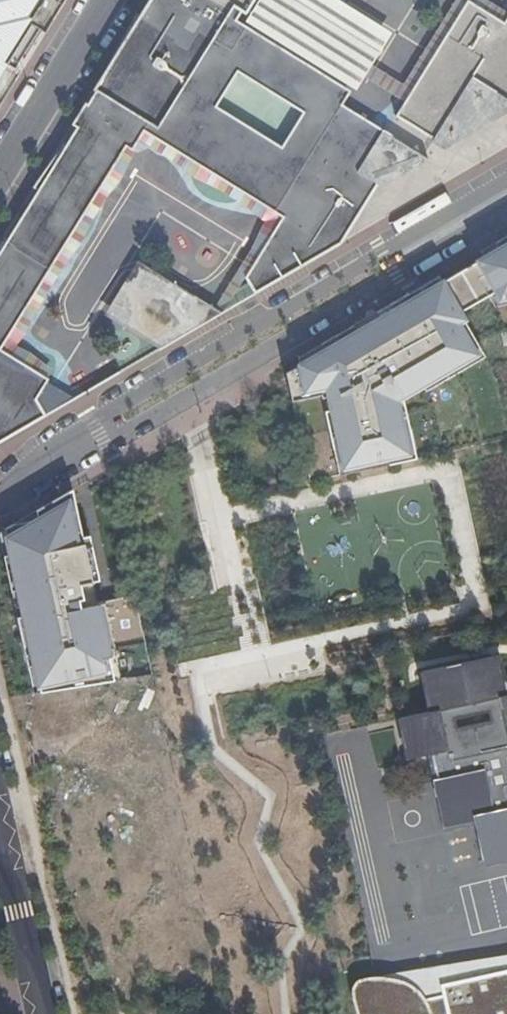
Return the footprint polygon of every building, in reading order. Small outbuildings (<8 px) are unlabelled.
[(343,243),(378,186),(380,183),(360,171),(370,154),(377,159),(391,137),(392,136),(342,105),(351,92),(342,86),(224,13),(229,4),(233,6),(237,0),(149,0),(50,158),(0,239),(0,443),(47,416),(37,399),(48,379),(2,350),(127,147),(133,151),(144,132),(284,218),(246,278),(255,295),(343,243)] [(5,63),(30,24),(28,23),(42,0),(0,0),(0,72),(5,63)] [(391,78),(359,58),(379,26),(337,0),(237,0),(233,6),(229,4),(224,13),(342,86),(352,68),(393,93),(451,0),(439,0),(391,78)] [(497,7),(492,16),(466,0),(451,0),(393,93),(384,108),(434,139),(435,140),(473,80),(493,93),(488,101),(506,113),(506,0),(501,0),(497,7)] [(492,16),(497,7),(485,0),(466,0),(492,16)] [(30,24),(5,63),(13,68),(37,29),(30,24)] [(434,139),(431,143),(445,151),(506,114),(506,113),(488,101),(493,93),(473,80),(435,140),(434,139)] [(127,147),(2,350),(48,379),(54,370),(17,346),(137,153),(140,155),(146,145),(268,222),(219,300),(229,306),(246,278),(284,218),(144,132),(133,151),(127,147)] [(428,160),(391,137),(377,159),(370,154),(360,171),(380,183),(378,186),(382,188),(428,160)] [(495,243),(498,249),(483,258),(442,282),(411,300),(408,293),(376,312),(379,318),(356,331),(353,325),(321,344),(324,350),(299,365),(285,373),(309,482),(415,458),(409,429),(402,431),(395,400),(402,396),(421,385),(437,376),(441,382),(472,363),(469,357),(481,350),(458,312),(487,295),(494,306),(506,303),(506,235),(495,243)] [(498,249),(495,243),(492,245),(479,252),(483,258),(498,249)] [(107,315),(161,349),(223,314),(140,262),(107,315)] [(438,276),(408,293),(411,300),(442,282),(438,276)] [(357,323),(353,325),(356,331),(379,318),(376,312),(357,323)] [(324,350),(321,344),(297,357),(299,365),(324,350)] [(484,356),(481,350),(469,357),(472,363),(484,356)] [(425,391),(441,382),(437,376),(421,385),(425,391)] [(402,431),(409,429),(402,396),(395,400),(402,431)] [(151,675),(133,594),(96,605),(91,582),(98,581),(88,536),(81,537),(70,490),(34,511),(0,531),(0,547),(33,694),(151,675)] [(499,697),(490,659),(412,676),(421,716),(390,723),(399,763),(419,759),(437,834),(468,827),(477,868),(506,862),(506,695),(499,697)] [(404,983),(416,987),(426,999),(443,996),(440,986),(506,971),(506,956),(372,978),(385,978),(400,980),(404,983)] [(404,983),(400,980),(385,978),(372,978),(363,979),(358,980),(355,983),(353,985),(352,988),(351,990),(351,994),(352,1002),(356,1013),(506,1013),(506,971),(440,986),(443,996),(426,999),(416,987),(404,983)]
